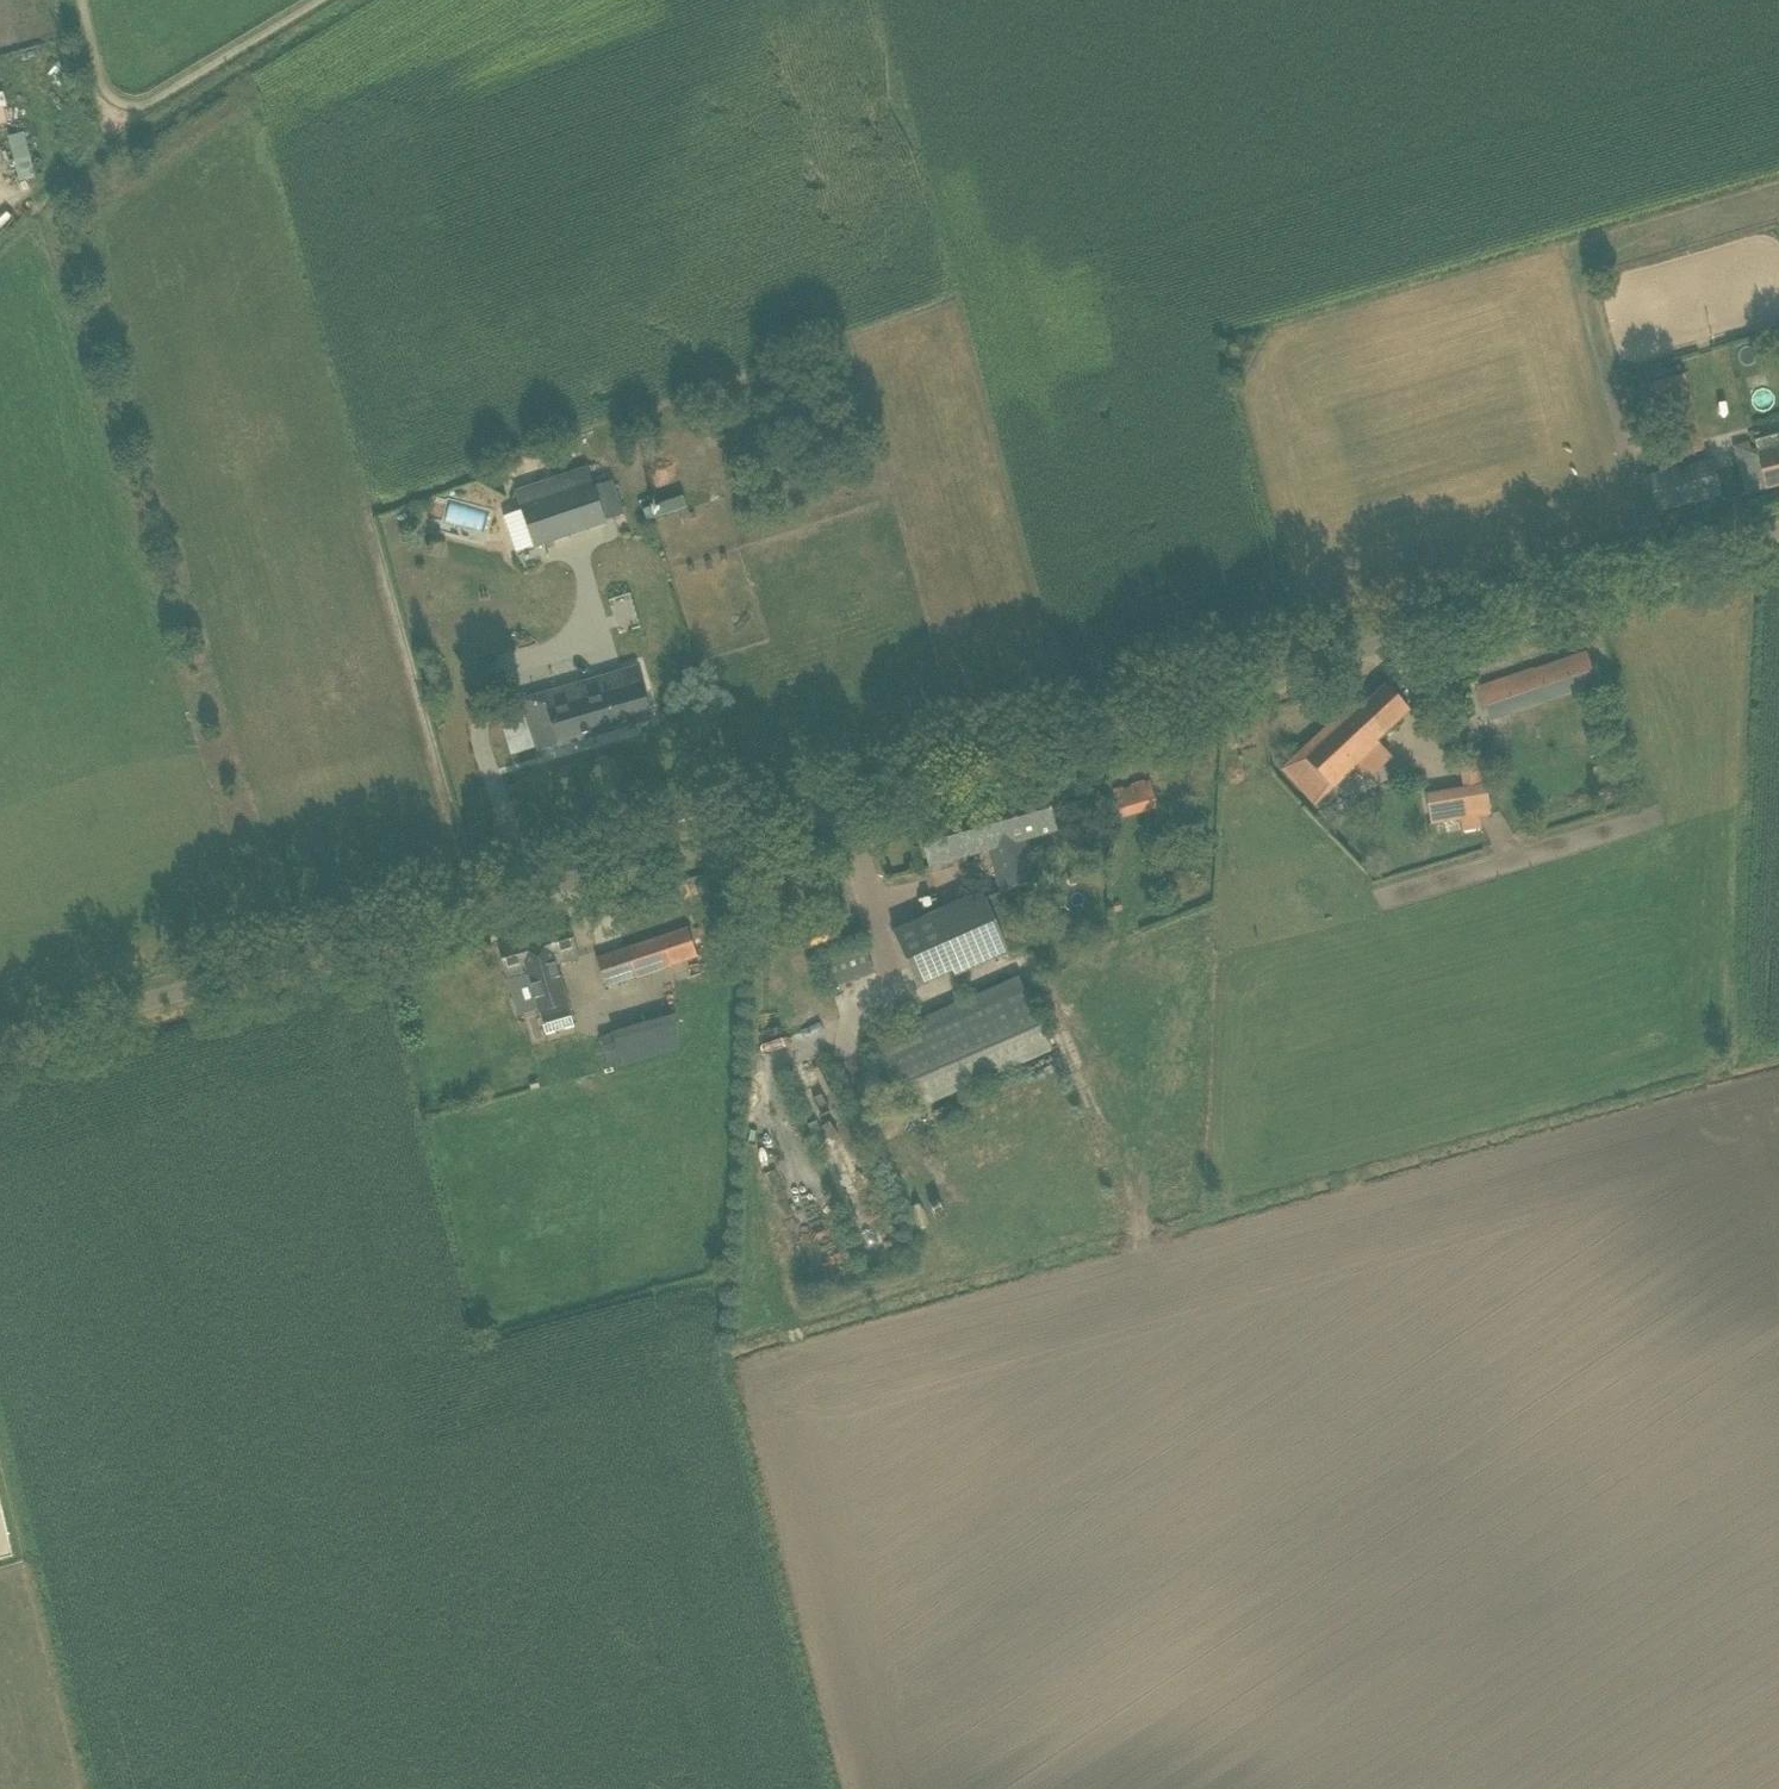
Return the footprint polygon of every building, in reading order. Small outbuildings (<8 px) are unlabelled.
[(10,135),(12,180),(29,180),(27,134),(10,135)] [(1670,456),(1700,450),(1685,375),(1655,381),(1670,456)] [(1755,441),(1756,448),(1751,450),(1749,443),(1734,447),(1746,494),(1766,489),(1766,490),(1778,486),(1778,435),(1755,441)] [(1712,458),(1648,475),(1657,512),(1722,495),(1712,458)] [(534,551),(607,525),(588,466),(551,479),(557,496),(520,509),(534,551)] [(648,519),(684,507),(681,496),(644,508),(648,519)] [(1492,723),(1599,686),(1587,652),(1480,688),(1492,723)] [(652,719),(637,667),(525,700),(539,751),(652,719)] [(1283,770),(1314,804),(1381,743),(1377,739),(1409,710),(1387,685),(1362,709),(1355,702),(1283,770)] [(1112,787),(1120,818),(1158,809),(1150,778),(1112,787)] [(1486,786),(1427,794),(1431,826),(1490,817),(1486,786)] [(1057,833),(1046,790),(918,827),(929,867),(991,850),(1002,890),(1034,881),(1023,842),(1057,833)] [(892,931),(918,987),(952,971),(953,971),(927,915),(892,931)] [(542,1025),(572,1016),(558,966),(578,960),(568,924),(499,944),(509,980),(528,975),(542,1025)] [(642,977),(698,958),(688,929),(596,960),(609,997),(645,985),(642,977)] [(916,1089),(1043,1033),(1019,978),(874,1041),(898,1096),(916,1089)] [(606,1069),(681,1048),(671,1014),(597,1035),(606,1069)]
